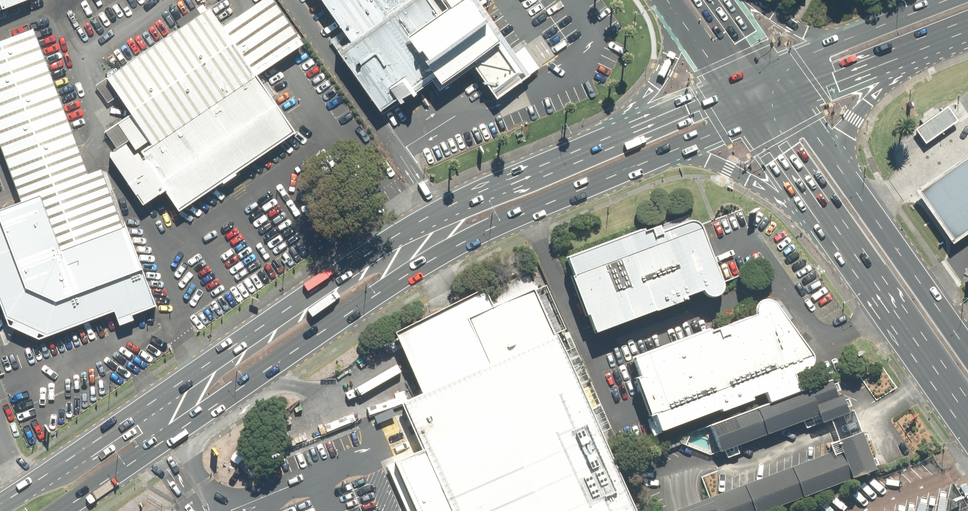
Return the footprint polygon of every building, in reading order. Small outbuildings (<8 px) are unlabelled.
[(25,0),(0,0),(0,9),(25,0)] [(225,28),(257,76),(305,42),(275,0),(266,0),(225,28)] [(346,37),(330,49),(382,119),(463,60),(489,97),(521,74),(468,0),(318,0),(346,37)] [(211,9),(107,79),(146,137),(107,163),(137,207),(165,188),(180,210),(295,133),(257,76),(225,28),(211,9)] [(23,203),(39,197),(57,250),(125,226),(106,173),(90,179),(36,32),(0,45),(0,140),(23,203)] [(950,108),(917,129),(926,144),(959,122),(950,108)] [(922,191),(957,241),(967,234),(967,159),(922,191)] [(0,211),(0,314),(3,324),(40,341),(115,315),(118,326),(156,313),(125,226),(57,250),(39,197),(23,203),(0,211)] [(647,227),(572,256),(579,274),(576,275),(590,313),(591,313),(599,334),(690,298),(689,295),(705,289),(708,291),(710,293),(714,295),(719,295),(721,294),(724,292),(726,289),(727,287),(726,283),(726,281),(703,225),(702,223),(699,221),(697,220),(693,220),(690,221),(665,229),(663,224),(648,229),(647,227)] [(536,290),(497,306),(486,288),(398,332),(424,393),(405,402),(424,448),(396,460),(418,510),(637,510),(560,333),(557,334),(536,290)] [(637,356),(644,375),(637,377),(651,416),(659,413),(663,429),(724,407),(725,410),(756,398),(754,396),(767,391),(770,399),(803,388),(798,373),(811,368),(813,366),(815,363),(815,361),(816,359),(815,356),(814,353),(778,303),(776,301),(772,299),(768,299),(763,301),(762,303),(760,308),(759,313),(714,330),(713,328),(637,356)] [(770,399),(701,423),(712,453),(840,409),(829,379),(803,388),(770,399)] [(674,510),(764,510),(871,473),(850,415),(823,424),(833,454),(674,510)]
